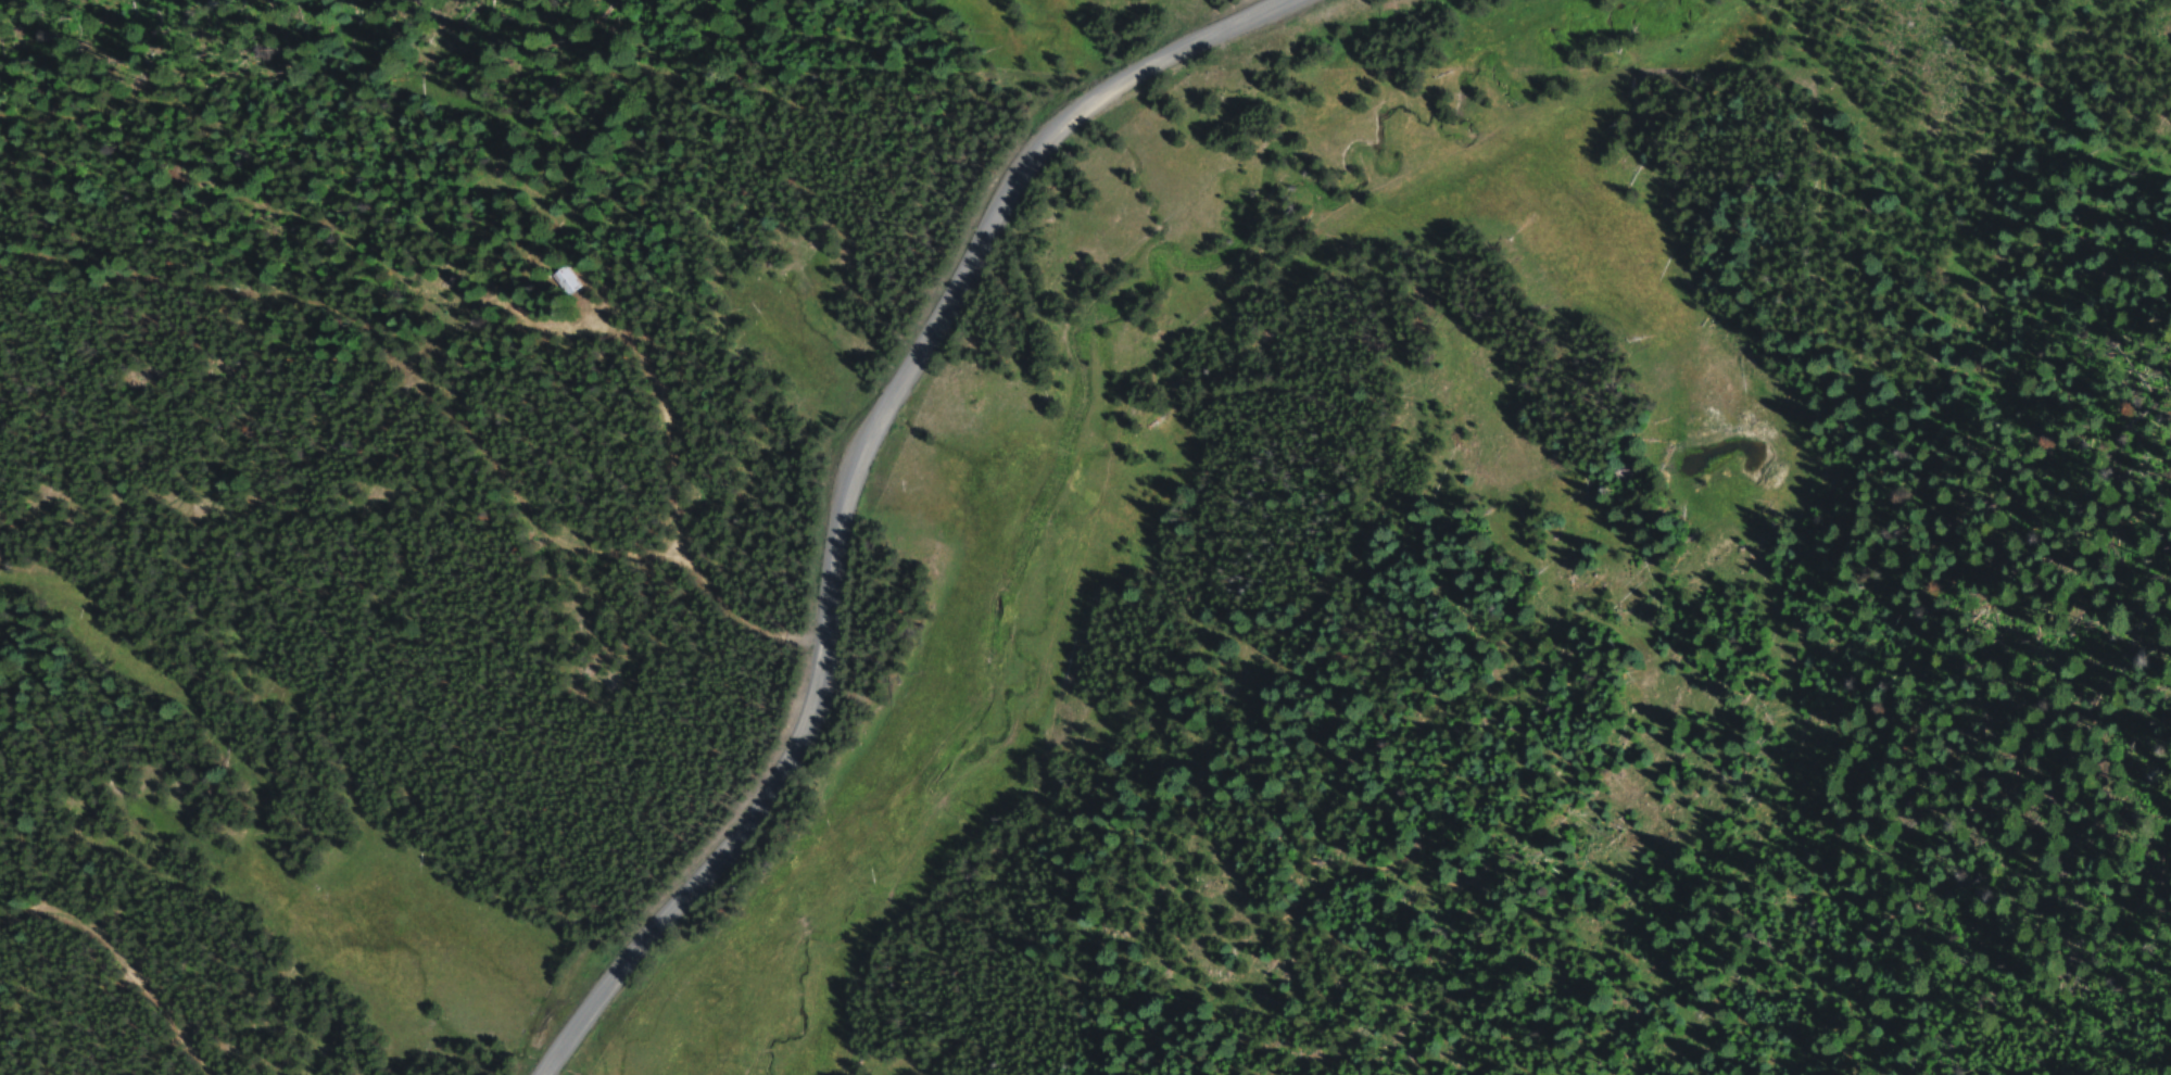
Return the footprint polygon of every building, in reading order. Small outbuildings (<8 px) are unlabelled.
[(583,287),(574,269),(560,276),(570,294),(583,287)]
